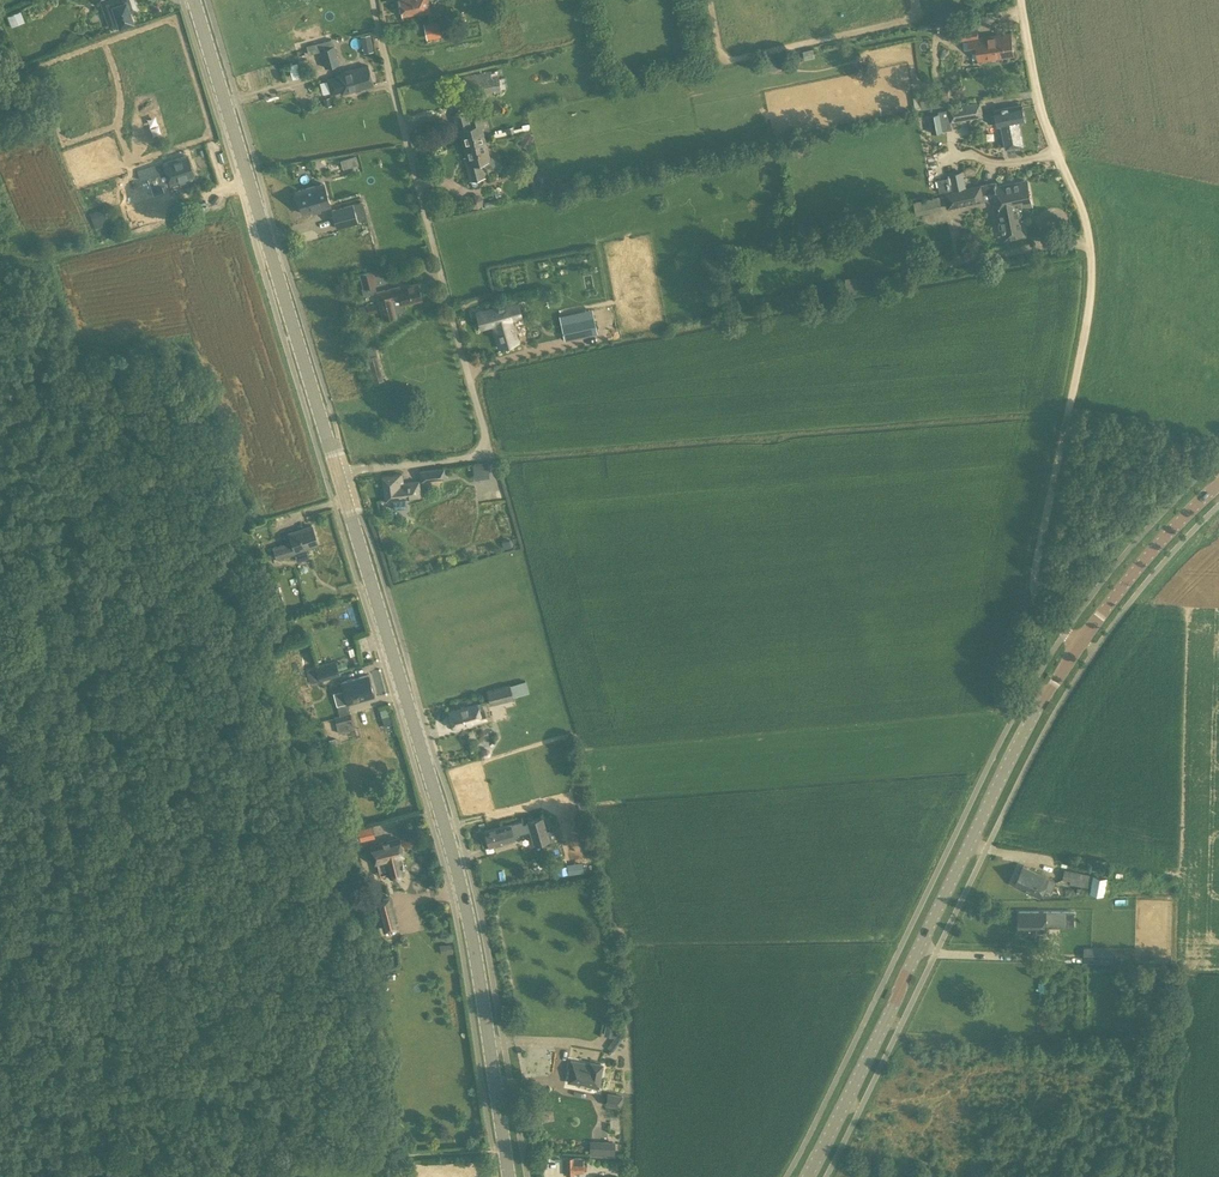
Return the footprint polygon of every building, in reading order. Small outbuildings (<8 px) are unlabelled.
[(129,12),(137,9),(134,0),(101,0),(99,1),(109,28),(118,25),(119,26),(133,22),(129,12)] [(402,15),(416,12),(417,13),(429,11),(427,0),(400,0),(402,15)] [(11,27),(23,22),(20,14),(8,20),(11,27)] [(444,20),(423,23),(425,34),(426,39),(446,35),(445,29),(444,20)] [(994,35),(978,37),(977,27),(948,31),(949,42),(968,39),(970,52),(977,51),(978,59),(1014,54),(1010,32),(994,35)] [(369,34),(361,36),(362,44),(371,42),(369,34)] [(324,68),(339,64),(334,44),(331,45),(330,39),(306,45),(309,59),(315,57),(318,57),(318,53),(320,52),(324,68)] [(336,74),(337,76),(326,78),(331,94),(341,91),(341,92),(373,84),(368,66),(336,74)] [(464,82),(467,96),(493,90),(494,93),(501,92),(497,70),(474,74),(475,79),(464,82)] [(318,81),(321,93),(328,92),(325,79),(318,81)] [(919,92),(922,109),(950,104),(947,87),(942,88),(919,92)] [(952,129),(951,122),(969,118),(983,116),(982,110),(981,101),(950,106),(947,106),(948,109),(938,111),(938,113),(928,115),(931,132),(952,129)] [(1025,120),(1022,104),(992,109),(996,126),(1002,125),(1006,148),(1023,144),(1019,121),(1025,120)] [(484,140),(481,128),(484,127),(481,115),(468,118),(466,112),(453,115),(456,130),(459,129),(463,146),(484,140)] [(490,156),(489,157),(486,147),(484,140),(463,146),(468,164),(465,164),(469,180),(473,179),(483,176),(479,162),(481,162),(487,167),(492,169),(496,164),(494,159),(490,156)] [(339,159),(342,167),(356,163),(353,154),(339,159)] [(187,155),(163,163),(137,171),(139,180),(131,183),(137,201),(164,192),(162,185),(169,182),(188,176),(193,175),(187,155)] [(937,180),(939,192),(965,187),(962,171),(949,173),(950,177),(937,180)] [(1026,180),(996,186),(995,181),(980,184),(966,187),(943,192),(946,208),(985,200),(985,199),(991,202),(999,201),(1001,212),(998,213),(1003,238),(1024,234),(1019,206),(1031,204),(1026,180)] [(329,204),(322,183),(295,191),(302,213),(329,204)] [(481,196),(470,196),(470,206),(481,206),(481,196)] [(938,196),(914,202),(917,215),(923,213),(941,209),(938,196)] [(157,199),(126,209),(131,225),(162,215),(157,199)] [(330,211),(335,228),(367,218),(362,201),(330,211)] [(104,209),(94,211),(97,226),(107,224),(104,209)] [(385,269),(384,267),(359,274),(362,288),(361,288),(363,296),(373,294),(376,293),(375,286),(386,283),(384,276),(387,276),(385,269)] [(841,294),(856,293),(855,276),(841,276),(841,294)] [(377,292),(380,301),(384,319),(396,316),(392,298),(400,296),(402,303),(421,299),(417,283),(408,285),(408,284),(403,285),(377,292)] [(498,347),(517,341),(511,319),(520,316),(516,302),(507,305),(506,303),(476,312),(480,327),(491,324),(498,347)] [(563,339),(596,332),(593,318),(560,325),(563,339)] [(384,379),(376,354),(366,357),(373,382),(384,379)] [(488,477),(488,462),(471,463),(472,478),(488,477)] [(441,478),(444,477),(443,468),(419,471),(421,481),(425,480),(441,478)] [(401,474),(381,477),(382,484),(384,499),(385,501),(420,496),(418,481),(403,483),(401,474)] [(278,546),(273,547),(267,549),(270,559),(276,557),(317,544),(311,525),(309,526),(288,532),(291,542),(278,546)] [(321,680),(340,674),(339,671),(335,660),(317,666),(305,669),(310,683),(321,680)] [(340,682),(346,703),(336,706),(339,715),(333,717),(338,732),(354,728),(350,714),(347,703),(374,696),(368,674),(340,682)] [(525,679),(486,690),(490,704),(514,698),(513,696),(529,691),(525,679)] [(485,718),(482,708),(481,709),(479,703),(448,712),(453,727),(462,724),(463,725),(485,718)] [(522,821),(509,824),(484,831),(488,846),(513,839),(513,838),(517,836),(517,834),(529,831),(533,844),(549,839),(542,816),(526,820),(526,822),(523,823),(522,821)] [(370,839),(376,838),(372,824),(356,828),(360,842),(370,839)] [(371,847),(375,862),(379,875),(386,873),(389,878),(395,880),(397,880),(401,879),(404,874),(404,868),(401,856),(402,855),(398,840),(371,847)] [(582,861),(567,864),(568,872),(569,874),(583,872),(583,869),(582,861)] [(1056,881),(1048,878),(1049,877),(1023,865),(1013,885),(1039,897),(1043,889),(1051,892),(1056,881)] [(1107,877),(1064,868),(1062,879),(1070,880),(1069,883),(1090,888),(1089,892),(1110,896),(1113,880),(1107,878),(1107,877)] [(399,927),(390,896),(375,900),(383,931),(399,927)] [(1069,911),(1046,911),(1018,911),(1018,933),(1046,932),(1046,921),(1070,921),(1069,911)] [(1048,963),(1033,963),(1033,971),(1040,972),(1040,974),(1045,974),(1045,972),(1048,972),(1048,963)] [(613,1025),(605,1023),(603,1035),(614,1037),(615,1033),(616,1025),(613,1025)] [(617,1034),(607,1048),(613,1052),(622,1038),(617,1034)] [(602,1064),(590,1062),(589,1064),(571,1061),(567,1081),(598,1088),(602,1064)] [(620,1108),(623,1095),(607,1092),(605,1105),(620,1108)] [(543,1121),(553,1120),(553,1110),(543,1110),(543,1121)] [(614,1157),(614,1141),(592,1140),(589,1140),(588,1156),(614,1157)] [(582,1157),(565,1158),(565,1175),(574,1175),(573,1172),(583,1172),(582,1157)]
